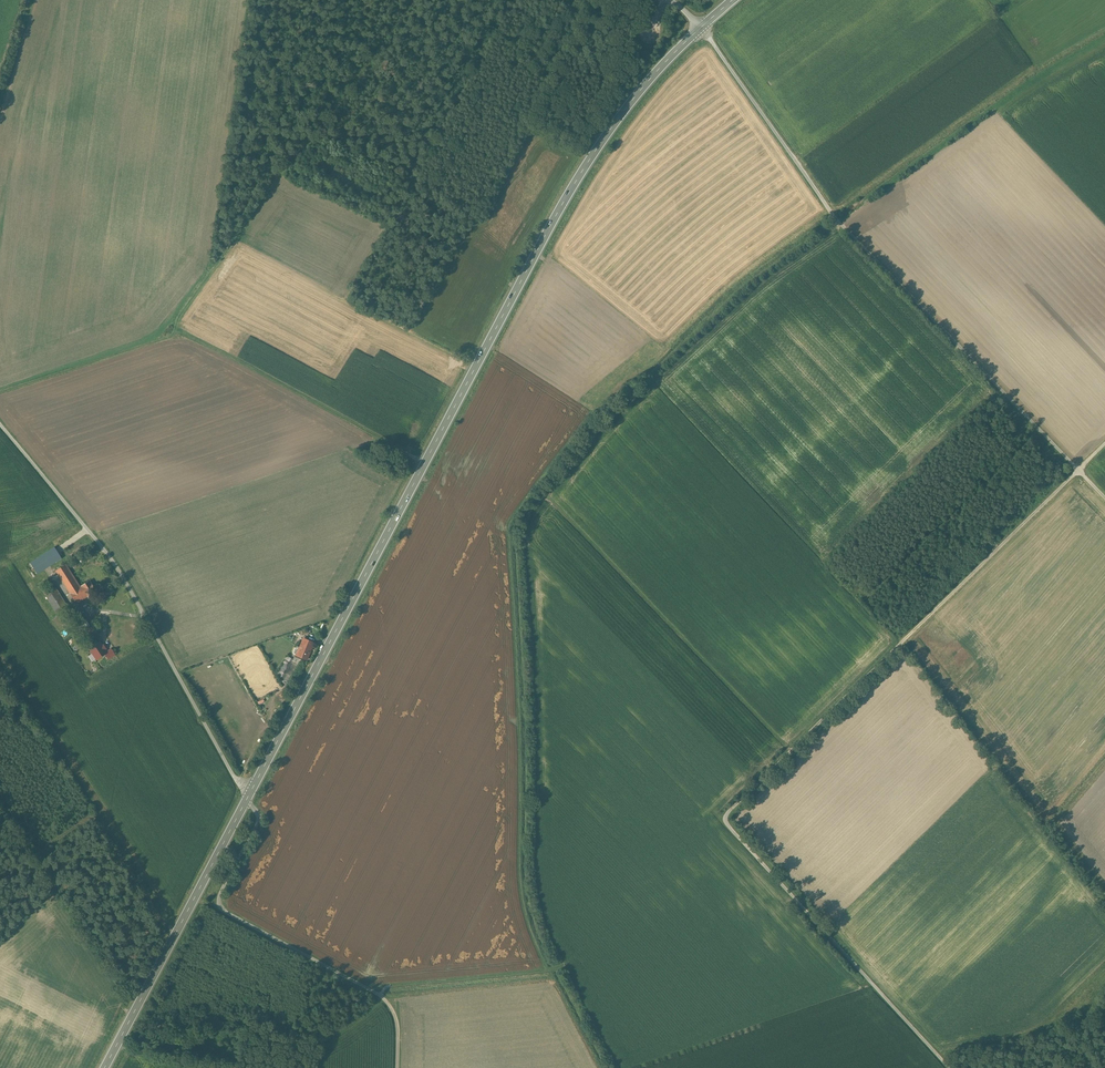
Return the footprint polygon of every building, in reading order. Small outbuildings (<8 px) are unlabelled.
[(54,547),(30,562),(37,573),(61,558),(54,547)] [(80,587),(65,564),(56,570),(70,593),(80,587)] [(80,587),(70,593),(76,602),(87,595),(88,596),(96,591),(89,581),(80,587)] [(67,607),(52,583),(42,589),(57,613),(67,607)] [(84,623),(77,611),(71,615),(78,627),(84,623)] [(89,625),(87,621),(84,623),(78,627),(81,630),(89,625)] [(89,625),(81,630),(84,634),(92,629),(89,625)] [(314,642),(303,638),(300,647),(296,645),(293,652),(297,654),(296,655),(307,659),(314,642)] [(102,646),(100,642),(90,648),(93,652),(92,653),(97,659),(105,653),(107,652),(106,652),(105,649),(105,648),(103,645),(102,646)] [(111,649),(106,652),(107,652),(105,653),(109,659),(115,655),(111,649)] [(290,664),(283,660),(276,673),(280,676),(279,679),(287,683),(301,658),(295,655),(290,664)]
